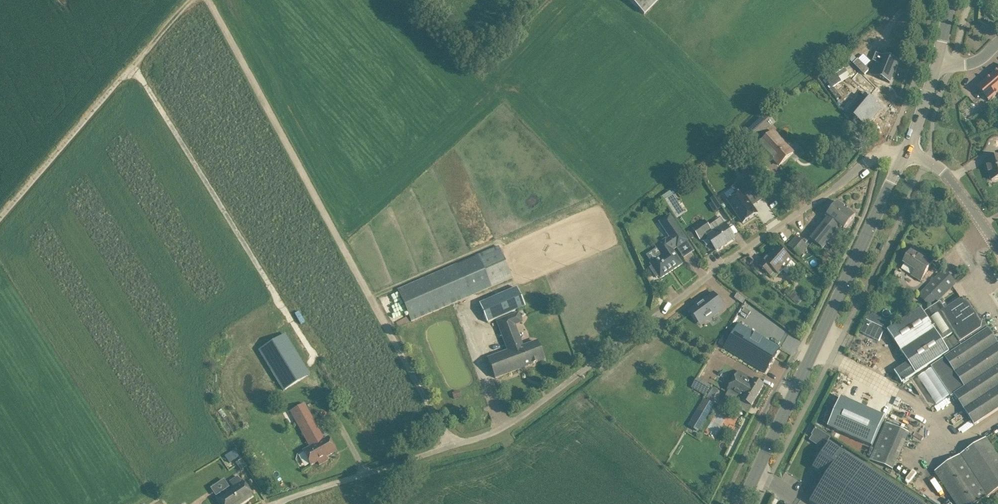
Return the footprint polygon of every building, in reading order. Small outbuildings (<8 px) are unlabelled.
[(644,15),(659,0),(628,0),(644,15)] [(868,47),(875,38),(869,33),(862,42),(868,47)] [(876,54),(873,62),(880,65),(875,78),(890,84),(899,61),(884,55),(883,57),(876,54)] [(853,64),(859,70),(864,76),(869,71),(866,67),(859,60),(858,60),(857,61),(853,64)] [(877,88),(864,76),(859,70),(854,77),(852,80),(871,96),(877,88)] [(978,89),(989,102),(996,95),(997,97),(997,71),(978,89)] [(874,105),(876,103),(867,95),(851,113),(866,126),(880,110),(874,105)] [(972,114),(985,103),(981,98),(968,109),(972,114)] [(765,132),(756,123),(735,142),(744,152),(765,132)] [(760,145),(780,166),(793,153),(774,133),(760,145)] [(731,147),(725,151),(729,158),(736,153),(731,147)] [(985,162),(988,171),(989,170),(992,181),(997,179),(997,158),(985,162)] [(737,195),(728,201),(743,224),(758,214),(753,207),(764,199),(750,177),(732,188),(737,195)] [(670,190),(662,195),(675,218),(684,214),(670,190)] [(715,196),(710,199),(718,211),(722,208),(715,196)] [(809,239),(823,249),(839,228),(843,232),(856,217),(838,203),(809,239)] [(659,276),(661,279),(682,264),(672,249),(676,246),(677,248),(687,241),(670,216),(660,223),(670,239),(667,241),(666,240),(656,247),(661,254),(657,257),(659,260),(651,265),(653,267),(650,269),(657,278),(659,276)] [(705,221),(693,229),(700,240),(707,235),(717,251),(724,246),(723,245),(734,237),(726,225),(714,233),(713,231),(712,231),(705,221)] [(800,257),(809,247),(797,236),(788,246),(800,257)] [(498,248),(394,286),(407,320),(510,282),(498,248)] [(763,260),(758,265),(770,276),(774,271),(779,275),(792,261),(777,248),(765,262),(763,260)] [(901,269),(921,281),(933,262),(913,249),(901,269)] [(918,296),(931,308),(949,290),(957,283),(944,270),(937,276),(918,296)] [(479,304),(488,323),(525,307),(517,288),(479,304)] [(714,293),(690,312),(696,320),(702,316),(706,321),(719,311),(718,310),(723,305),(714,293)] [(737,294),(734,298),(743,304),(746,300),(737,294)] [(949,352),(950,354),(955,351),(947,339),(979,317),(968,301),(961,299),(945,310),(940,303),(924,314),(921,309),(888,332),(909,363),(894,372),(902,383),(949,352)] [(866,321),(885,329),(889,321),(870,313),(866,321)] [(511,315),(496,321),(507,351),(488,359),(495,378),(544,360),(537,342),(523,347),(515,326),(511,315)] [(931,367),(951,397),(954,395),(975,426),(997,410),(997,344),(988,329),(983,332),(981,329),(982,322),(979,317),(947,339),(955,351),(950,354),(931,367)] [(885,332),(866,323),(861,335),(879,343),(885,332)] [(739,324),(723,349),(766,374),(780,348),(739,324)] [(285,334),(259,350),(284,390),(310,374),(285,334)] [(739,372),(726,392),(752,407),(764,386),(755,381),(755,382),(739,372)] [(712,400),(718,390),(695,378),(689,389),(712,400)] [(885,418),(841,398),(828,428),(872,447),(885,418)] [(326,457),(336,452),(328,438),(324,440),(304,404),(290,412),(310,448),(302,452),(310,466),(317,462),(319,465),(328,461),(326,457)] [(689,426),(697,431),(707,414),(699,409),(689,426)] [(828,438),(814,429),(808,440),(822,449),(828,438)] [(986,439),(935,472),(957,503),(978,503),(997,491),(997,456),(986,439)] [(830,443),(813,469),(827,478),(810,503),(812,503),(923,503),(830,443)] [(227,463),(237,458),(234,450),(223,455),(227,463)] [(253,497),(243,482),(242,482),(238,477),(230,482),(232,486),(215,497),(220,503),(243,503),(253,497)]
